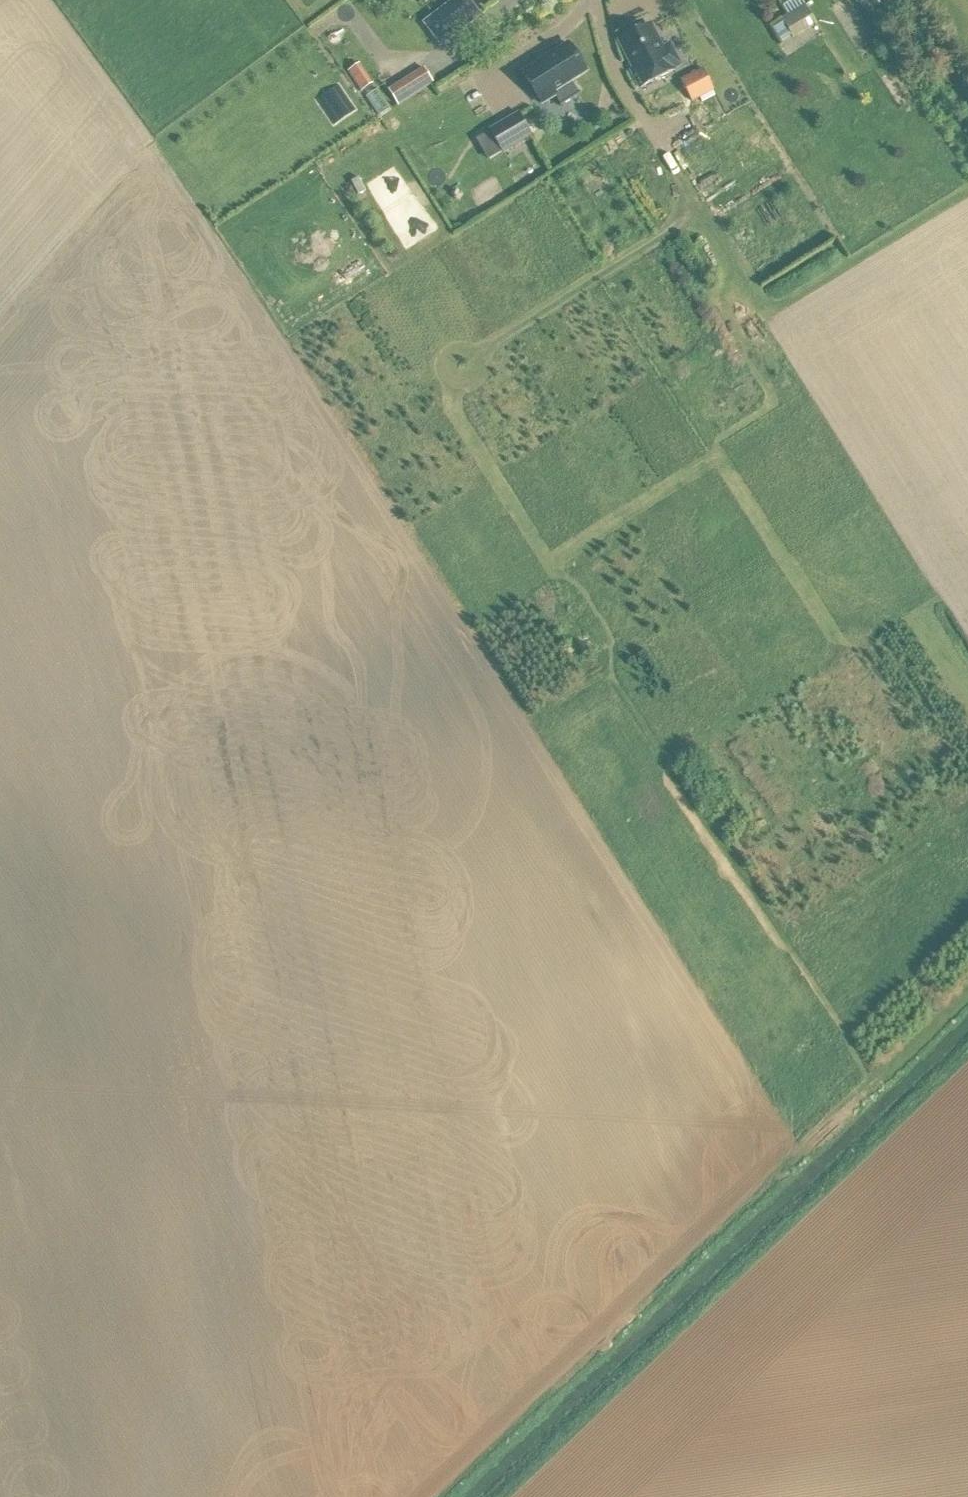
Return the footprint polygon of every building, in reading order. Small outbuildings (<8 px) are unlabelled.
[(425,25),(441,47),(480,17),(468,0),(453,0),(454,2),(425,25)] [(793,38),(816,24),(805,6),(781,20),(793,38)] [(628,72),(636,91),(670,76),(668,71),(675,68),(668,52),(661,55),(648,28),(619,42),(632,71),(628,72)] [(569,45),(522,74),(542,105),(555,97),(561,106),(560,106),(560,108),(580,95),(580,94),(578,95),(571,83),(587,74),(569,45)] [(361,93),(373,85),(359,65),(347,72),(361,93)] [(432,84),(423,70),(401,84),(409,98),(432,84)] [(681,81),(692,103),(714,92),(703,70),(681,81)] [(519,116),(491,132),(503,152),(530,136),(519,116)]
